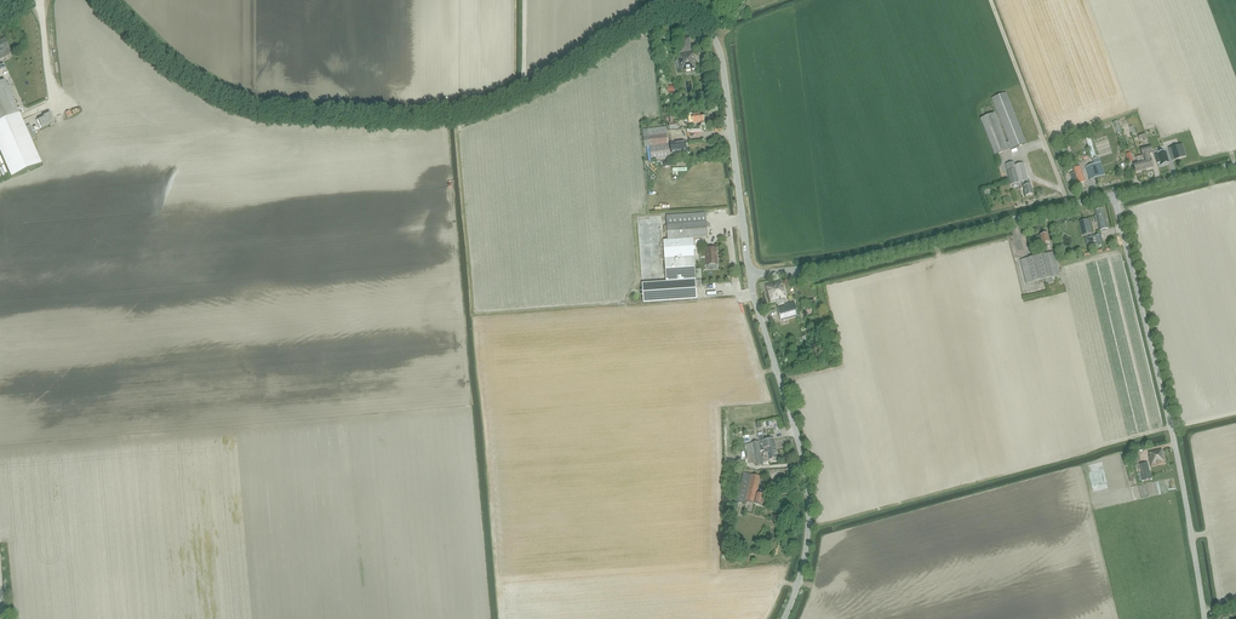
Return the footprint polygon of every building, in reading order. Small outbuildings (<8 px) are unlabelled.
[(8,50),(4,40),(0,42),(0,54),(8,50)] [(679,70),(695,68),(693,56),(691,57),(691,53),(677,55),(679,70)] [(11,178),(41,164),(19,115),(22,113),(19,108),(17,109),(4,81),(0,83),(0,153),(11,178)] [(1026,144),(1006,93),(992,98),(1009,141),(1006,143),(994,114),(980,119),(995,156),(1009,150),(1012,149),(1026,144)] [(689,124),(694,123),(704,122),(703,115),(697,115),(696,113),(688,114),(689,124)] [(1113,123),(1117,134),(1122,133),(1118,121),(1113,123)] [(666,127),(648,129),(642,130),(644,147),(650,146),(652,161),(670,159),(668,147),(670,147),(669,144),(668,144),(666,127)] [(1096,156),(1092,145),(1093,145),(1090,137),(1086,139),(1088,146),(1088,147),(1092,157),(1096,156)] [(670,144),(672,154),(687,152),(686,142),(670,144)] [(1182,144),(1169,148),(1173,161),(1186,157),(1182,144)] [(1151,145),(1141,148),(1141,151),(1142,155),(1146,169),(1152,167),(1149,154),(1153,153),(1151,145)] [(1161,166),(1169,163),(1165,152),(1159,154),(1158,152),(1154,154),(1157,164),(1160,163),(1161,166)] [(1146,169),(1142,155),(1136,157),(1137,162),(1133,163),(1136,172),(1146,169)] [(1104,175),(1100,163),(1098,158),(1092,160),(1094,165),(1086,168),(1090,180),(1100,177),(1099,176),(1104,175)] [(1006,164),(1007,171),(1010,186),(1023,182),(1024,187),(1023,187),(1026,196),(1033,194),(1031,185),(1030,182),(1028,182),(1023,163),(1015,166),(1014,162),(1006,164)] [(1085,182),(1080,168),(1079,167),(1076,167),(1077,169),(1073,170),(1074,173),(1070,174),(1073,181),(1077,180),(1078,184),(1085,182)] [(1095,212),(1096,216),(1094,217),(1096,224),(1097,223),(1100,232),(1108,230),(1103,210),(1095,212)] [(661,216),(637,217),(641,284),(642,284),(643,303),(668,302),(697,300),(693,239),(707,238),(706,213),(667,216),(668,241),(664,241),(664,243),(663,243),(662,243),(661,216)] [(1082,236),(1092,233),(1088,219),(1079,222),(1082,236)] [(1047,243),(1050,243),(1047,233),(1041,235),(1041,236),(1035,237),(1037,246),(1042,245),(1043,249),(1048,248),(1047,243)] [(1101,235),(1093,237),(1088,238),(1090,247),(1095,245),(1103,243),(1101,235)] [(716,249),(706,249),(707,266),(708,269),(716,269),(716,265),(717,265),(716,249)] [(1020,260),(1026,284),(1060,276),(1054,252),(1020,260)] [(765,285),(770,303),(776,301),(777,305),(783,303),(782,300),(783,300),(782,299),(786,298),(781,280),(765,285)] [(781,321),(798,317),(794,302),(785,304),(785,306),(778,309),(781,321)] [(774,440),(759,442),(760,452),(764,451),(764,453),(776,451),(774,440)] [(763,466),(760,452),(759,442),(752,444),(746,445),(749,464),(756,463),(756,467),(763,466)] [(1161,450),(1149,453),(1148,453),(1152,467),(1165,464),(1161,450)] [(770,460),(777,459),(776,451),(764,453),(763,454),(763,457),(762,458),(763,463),(770,462),(770,460)] [(1140,464),(1143,481),(1150,479),(1147,463),(1140,464)] [(743,473),(737,502),(746,504),(746,501),(763,505),(765,495),(763,495),(764,493),(757,492),(761,477),(743,473)]
